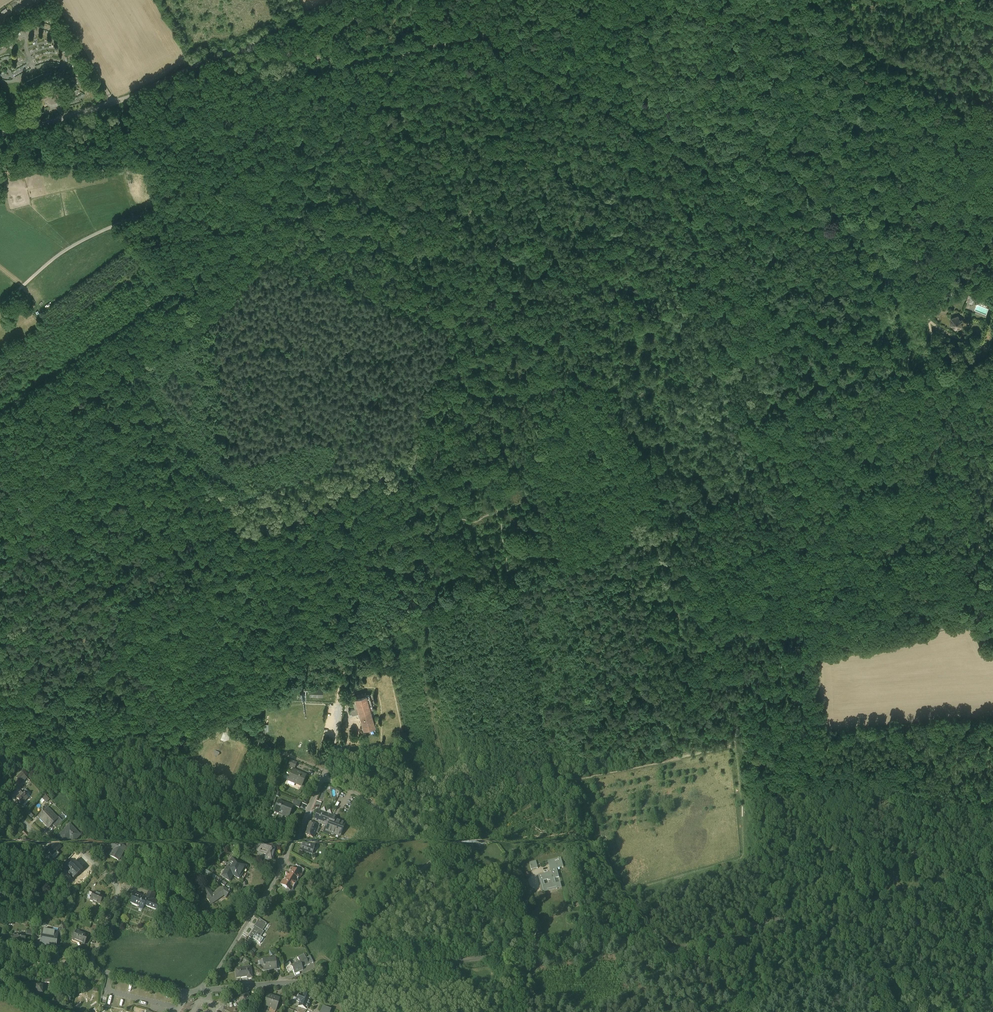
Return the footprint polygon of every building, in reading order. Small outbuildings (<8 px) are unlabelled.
[(56,91),(53,89),(48,90),(47,93),(47,94),(48,98),(49,99),(46,104),(50,106),(51,106),(51,107),(55,106),(54,105),(56,105),(56,106),(60,104),(60,103),(62,99),(57,97),(58,95),(59,95),(57,91),(56,91)] [(958,316),(951,319),(950,325),(955,329),(961,327),(963,321),(958,316)] [(370,694),(353,699),(355,708),(352,709),(352,710),(351,710),(351,711),(351,712),(352,713),(353,714),(354,714),(360,713),(364,729),(376,726),(371,710),(374,709),(370,694)] [(244,704),(247,710),(252,708),(250,702),(244,704)] [(401,744),(400,737),(389,738),(391,746),(401,744)] [(305,777),(293,771),(289,781),(289,780),(295,783),(295,784),(301,786),(305,777)] [(27,778),(22,773),(17,779),(20,782),(20,781),(22,783),(27,778)] [(16,800),(19,802),(22,805),(28,799),(25,796),(22,793),(20,795),(20,796),(19,797),(18,796),(17,798),(16,799),(16,800)] [(293,808),(279,802),(275,812),(288,818),(293,808)] [(58,820),(47,810),(43,814),(42,813),(41,813),(43,814),(39,818),(45,824),(49,829),(52,826),(55,823),(58,820)] [(332,817),(318,812),(314,822),(320,825),(327,828),(328,828),(332,818),(332,817)] [(58,820),(55,823),(58,827),(63,823),(59,818),(58,820)] [(336,819),(332,818),(328,828),(327,828),(326,832),(340,838),(343,828),(344,828),(345,826),(340,824),(340,823),(335,821),(336,819)] [(311,825),(309,824),(304,835),(308,837),(309,838),(309,837),(313,839),(317,827),(311,825)] [(70,826),(58,838),(65,844),(72,837),(75,840),(80,836),(70,826)] [(20,843),(17,841),(13,845),(16,847),(17,846),(19,848),(21,850),(20,851),(23,854),(24,853),(25,854),(28,851),(28,850),(31,847),(31,846),(28,843),(25,841),(21,846),(19,844),(20,843)] [(96,853),(92,849),(95,846),(90,841),(86,844),(88,847),(76,859),(83,866),(91,858),(91,859),(92,858),(99,864),(101,861),(101,862),(103,859),(96,852),(96,853)] [(316,849),(308,847),(307,851),(306,851),(305,855),(306,855),(305,859),(314,861),(314,857),(316,858),(317,853),(315,853),(316,849)] [(476,853),(465,858),(469,867),(480,862),(476,853)] [(306,868),(305,872),(299,870),(296,879),(302,880),(302,879),(309,881),(308,883),(313,870),(306,868)] [(53,869),(46,875),(52,881),(52,880),(53,880),(55,878),(59,874),(58,874),(59,873),(57,871),(56,872),(53,869)] [(273,875),(257,870),(255,877),(264,880),(262,888),(268,890),(271,882),(273,875)] [(124,876),(116,873),(117,872),(116,872),(113,871),(110,877),(113,878),(109,885),(110,885),(117,889),(123,879),(124,876)] [(553,896),(542,899),(546,914),(545,914),(545,915),(559,911),(559,912),(560,912),(557,902),(561,901),(559,891),(565,889),(563,882),(550,885),(553,896)] [(539,885),(532,886),(534,893),(540,892),(539,885)] [(242,893),(230,886),(219,904),(226,909),(230,903),(237,907),(240,902),(238,901),(242,893)] [(82,897),(74,889),(64,898),(65,898),(66,897),(70,900),(68,901),(68,903),(72,906),(73,906),(74,905),(75,905),(78,902),(82,898),(82,897)] [(295,894),(292,899),(297,903),(298,903),(301,898),(295,894)] [(288,900),(286,899),(285,901),(282,902),(283,905),(278,912),(283,916),(285,913),(290,916),(293,911),(291,910),(292,908),(293,909),(297,903),(292,899),(289,898),(288,900)] [(320,914),(316,909),(310,913),(314,918),(320,914)] [(221,915),(210,922),(206,916),(200,919),(202,922),(203,921),(205,925),(205,926),(208,931),(221,922),(224,924),(227,919),(221,915)] [(100,924),(94,921),(94,920),(93,920),(93,921),(92,921),(89,928),(92,930),(92,931),(95,932),(95,931),(99,932),(102,927),(99,926),(100,924)] [(257,945),(252,953),(253,953),(247,963),(257,969),(260,964),(257,962),(261,957),(259,957),(264,950),(257,945)] [(57,959),(50,957),(50,961),(42,959),(41,964),(40,965),(41,965),(40,969),(55,972),(57,963),(58,959),(57,959)] [(26,960),(15,958),(14,961),(12,960),(11,965),(25,967),(26,960)] [(87,963),(76,958),(73,966),(83,971),(85,966),(86,966),(87,964),(86,963),(87,963)] [(272,984),(260,985),(261,990),(259,990),(259,991),(261,991),(261,995),(273,993),(272,984)] [(288,990),(287,990),(289,994),(291,998),(300,994),(298,990),(301,989),(299,984),(288,990)] [(248,992),(232,994),(233,1003),(238,1002),(238,1001),(244,1001),(244,1003),(249,1003),(248,992)]
